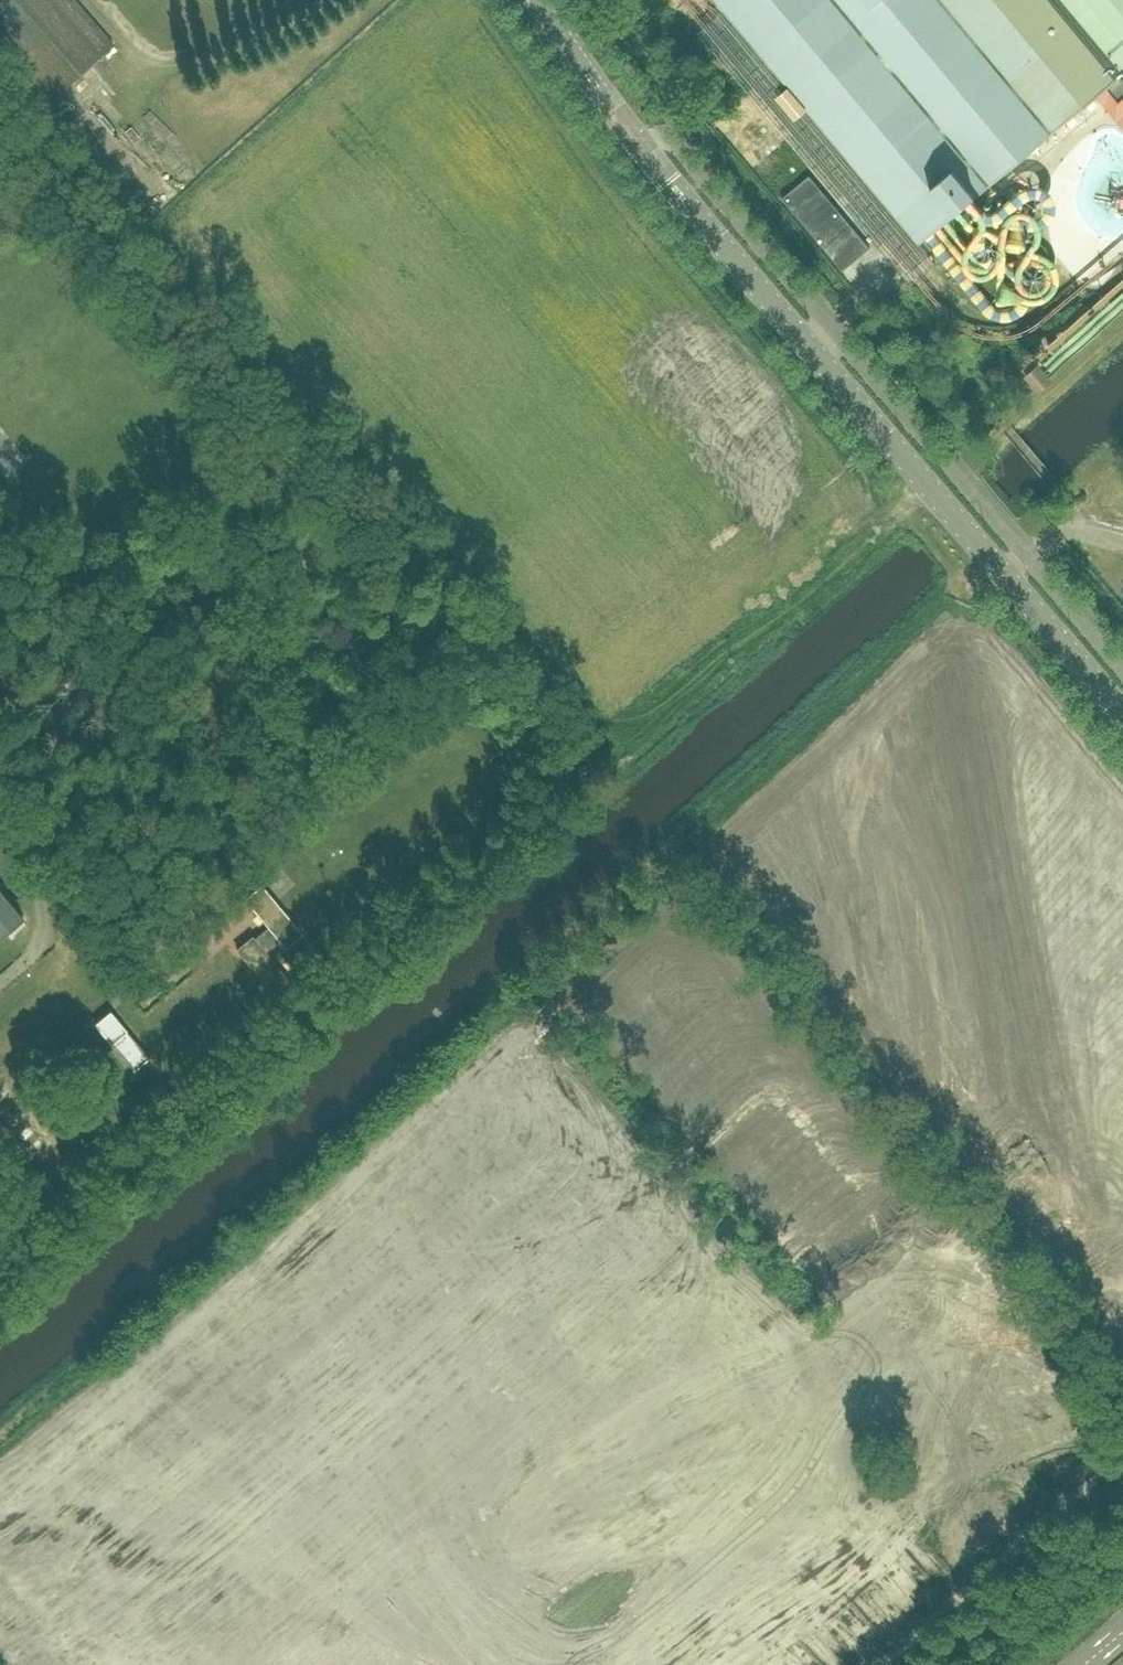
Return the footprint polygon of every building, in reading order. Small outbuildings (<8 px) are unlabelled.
[(112,43),(74,0),(0,0),(0,51),(45,102),(112,43)] [(920,242),(928,235),(937,228),(945,221),(962,206),(973,198),(976,195),(1096,94),(1122,127),(1122,0),(718,0),(920,242)] [(718,10),(705,15),(712,33),(725,28),(718,10)] [(809,175),(781,198),(842,271),(870,248),(809,175)] [(1024,366),(1039,382),(1049,373),(1045,368),(1040,363),(1035,357),(1029,362),(1024,366)] [(251,940),(236,953),(271,993),(286,980),(263,954),(279,941),(285,948),(300,935),(259,888),(244,902),(272,933),(257,947),(251,940)] [(21,919),(0,893),(0,936),(21,919)] [(237,1007),(210,1029),(224,1046),(251,1024),(237,1007)] [(108,1010),(93,1023),(134,1071),(149,1059),(108,1010)] [(641,1037),(633,1045),(650,1062),(658,1055),(641,1037)] [(5,1097),(0,1101),(0,1121),(31,1158),(46,1145),(5,1097)] [(754,1276),(741,1286),(751,1298),(764,1288),(754,1276)]
